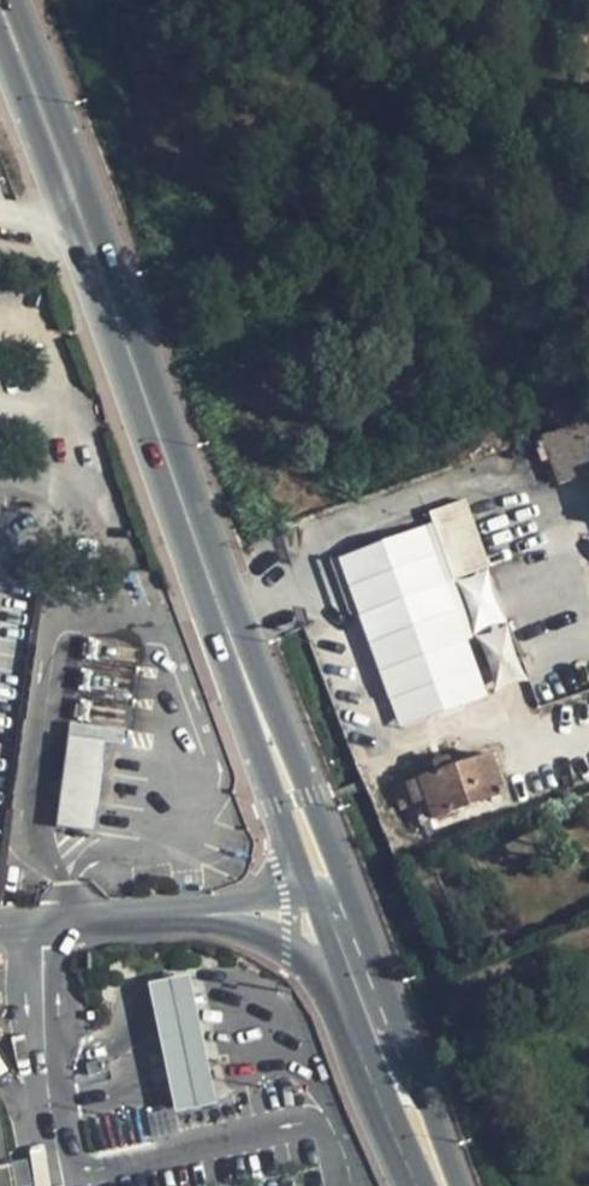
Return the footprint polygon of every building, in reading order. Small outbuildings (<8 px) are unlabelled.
[(588,419),(541,435),(559,485),(588,475),(588,419)] [(434,511),(457,579),(488,568),(465,500),(434,511)] [(72,708),(70,722),(123,727),(124,715),(128,684),(131,659),(134,641),(80,639),(78,655),(75,680),(72,708)] [(102,743),(62,738),(61,754),(57,784),(54,807),(52,830),(91,835),(93,812),(96,787),(100,760),(102,743)] [(401,754),(380,761),(385,776),(406,769),(401,754)] [(431,819),(502,795),(489,755),(450,768),(446,757),(414,768),(415,770),(390,779),(401,810),(414,805),(420,823),(431,819)] [(578,769),(588,794),(588,765),(578,769)] [(192,974),(149,983),(177,1115),(219,1106),(192,974)] [(102,1074),(99,1060),(84,1062),(86,1077),(102,1074)] [(0,1102),(0,1185),(15,1185),(0,1102)]
